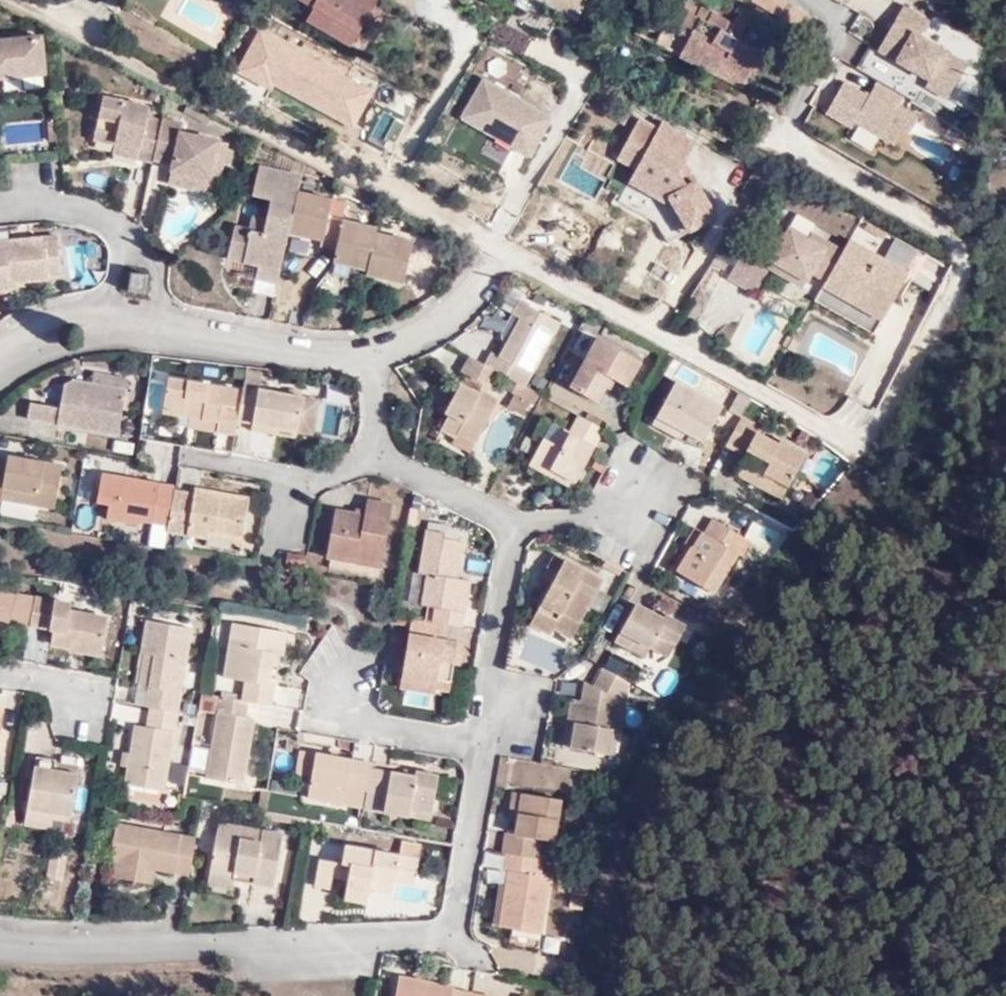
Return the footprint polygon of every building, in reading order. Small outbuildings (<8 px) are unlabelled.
[(315,17),(359,41),(380,0),(286,0),(315,17)] [(680,57),(744,90),(764,53),(740,39),(755,12),(743,7),(735,23),(702,6),(701,9),(684,0),(680,10),(676,8),(667,25),(690,38),(680,57)] [(771,0),(751,0),(749,4),(768,10),(771,0)] [(886,71),(941,102),(963,61),(918,38),(928,21),(899,6),(874,51),(892,62),(886,71)] [(359,41),(315,17),(308,29),(352,52),(359,41)] [(489,41),(521,55),(529,36),(497,22),(489,41)] [(0,36),(0,77),(52,72),(48,31),(0,36)] [(549,116),(483,77),(456,122),(525,160),(549,116)] [(867,96),(843,82),(823,117),(847,132),(850,126),(889,149),(894,138),(902,142),(917,117),(898,106),(903,97),(875,82),(867,96)] [(169,115),(171,107),(103,93),(96,137),(121,142),(144,147),(142,158),(158,161),(159,159),(169,115)] [(917,117),(902,142),(899,148),(946,175),(968,137),(921,110),(917,117)] [(190,120),(169,115),(159,159),(178,162),(177,170),(225,180),(227,180),(231,160),(235,146),(236,141),(224,138),(224,137),(188,129),(190,120)] [(656,200),(677,239),(715,221),(684,163),(695,141),(660,121),(657,128),(639,117),(616,158),(634,167),(626,181),(656,200)] [(144,147),(121,142),(119,153),(142,158),(144,147)] [(238,162),(241,147),(235,146),(231,160),(238,162)] [(308,168),(262,159),(255,187),(253,194),(270,197),(268,215),(266,228),(250,224),(242,223),(234,255),(251,259),(285,267),(293,234),(303,190),(308,168)] [(225,180),(177,170),(175,181),(223,192),(225,180)] [(356,202),(303,190),(293,234),(293,235),(346,246),(351,222),(352,222),(356,202)] [(266,228),(268,215),(265,215),(255,213),(253,213),(250,224),(266,228)] [(762,235),(776,243),(785,225),(772,218),(762,235)] [(352,222),(351,222),(346,246),(343,262),(378,271),(385,235),(386,230),(352,222)] [(785,225),(776,243),(766,262),(799,280),(806,267),(828,279),(818,296),(874,327),(906,264),(848,232),(841,244),(816,229),(810,238),(785,225)] [(17,285),(16,279),(52,276),(51,267),(68,268),(64,228),(12,232),(13,240),(0,241),(0,287),(17,285)] [(417,242),(385,235),(378,271),(375,280),(408,287),(417,242)] [(765,263),(746,252),(731,277),(753,288),(765,263)] [(247,276),(282,283),(285,267),(251,259),(247,276)] [(147,295),(150,276),(133,274),(130,293),(147,295)] [(521,379),(527,382),(561,319),(519,296),(513,308),(520,312),(532,319),(518,349),(504,341),(499,350),(493,346),(486,359),(505,370),(521,379)] [(532,319),(520,312),(504,341),(518,349),(532,319)] [(632,383),(646,359),(604,337),(577,386),(603,399),(616,376),(632,383)] [(486,359),(475,353),(466,370),(497,386),(505,370),(486,359)] [(82,368),(81,376),(116,382),(117,375),(82,368)] [(116,382),(81,376),(64,373),(54,379),(49,400),(20,396),(18,416),(109,430),(116,382)] [(219,427),(241,431),(242,421),(249,387),(174,373),(169,410),(195,415),(221,419),(219,427)] [(538,403),(543,391),(527,382),(521,379),(519,384),(514,392),(517,393),(510,406),(528,415),(534,402),(538,403)] [(437,424),(454,434),(458,428),(478,438),(502,396),(479,384),(476,389),(461,381),(452,395),(444,392),(437,405),(445,409),(437,424)] [(680,382),(660,415),(690,433),(685,441),(701,451),(727,408),(680,382)] [(325,401),(249,387),(242,421),(319,433),(325,401)] [(577,478),(606,425),(581,412),(571,430),(564,426),(556,440),(547,435),(536,457),(577,478)] [(736,434),(745,418),(737,413),(728,430),(732,433),(736,434)] [(194,423),(219,427),(221,419),(195,415),(194,423)] [(690,433),(660,415),(656,424),(685,441),(690,433)] [(764,429),(746,418),(745,418),(736,434),(729,446),(745,456),(738,467),(746,473),(751,466),(788,488),(806,457),(778,441),(775,445),(760,437),(764,429)] [(458,428),(454,434),(449,443),(469,453),(478,438),(458,428)] [(65,460),(12,450),(10,464),(0,463),(0,502),(6,502),(8,494),(59,503),(65,460)] [(572,488),(577,478),(536,457),(531,465),(572,488)] [(780,501),(788,488),(751,466),(746,473),(742,478),(780,501)] [(180,484),(180,482),(106,468),(101,496),(117,500),(114,519),(149,526),(151,517),(173,520),(180,484)] [(173,520),(171,529),(215,538),(217,528),(250,534),(258,493),(205,483),(204,489),(180,484),(173,520)] [(385,564),(396,500),(369,496),(366,512),(339,509),(333,557),(385,564)] [(430,513),(431,502),(420,501),(418,512),(430,513)] [(766,553),(783,529),(759,512),(742,537),(766,553)] [(714,585),(744,533),(712,513),(695,543),(689,541),(677,564),(714,585)] [(217,528),(215,538),(249,543),(250,534),(217,528)] [(454,625),(467,626),(473,577),(457,574),(459,565),(466,566),(468,539),(451,537),(451,532),(432,531),(427,576),(435,577),(431,608),(440,609),(438,622),(454,625)] [(555,549),(547,566),(561,573),(556,582),(536,624),(552,630),(556,624),(576,632),(606,575),(555,549)] [(286,572),(305,575),(308,556),(289,553),(286,572)] [(561,573),(547,566),(542,575),(556,582),(561,573)] [(32,626),(37,594),(0,587),(0,634),(10,636),(12,622),(32,626)] [(37,594),(32,626),(52,629),(52,640),(75,644),(76,634),(87,636),(86,646),(105,650),(111,613),(73,605),(73,601),(37,594)] [(618,648),(634,656),(641,644),(653,650),(670,661),(688,627),(670,616),(664,624),(638,611),(618,648)] [(252,701),(277,705),(280,683),(269,680),(272,667),(274,647),(286,649),(290,628),(238,618),(228,676),(247,679),(243,699),(252,701)] [(151,684),(148,706),(182,712),(196,627),(149,620),(144,652),(156,654),(151,684)] [(438,622),(423,620),(414,682),(443,686),(441,695),(457,697),(463,665),(466,644),(452,641),(454,625),(438,622)] [(87,636),(76,634),(75,644),(75,645),(86,646),(87,636)] [(466,644),(463,665),(471,667),(473,645),(466,644)] [(641,644),(634,656),(645,662),(653,650),(641,644)] [(274,647),(272,667),(283,668),(286,649),(274,647)] [(633,661),(613,651),(606,665),(626,676),(633,661)] [(148,706),(151,684),(156,654),(144,652),(138,683),(135,704),(148,706)] [(623,695),(632,679),(626,676),(602,663),(592,680),(585,678),(581,699),(567,697),(564,717),(578,719),(576,746),(611,751),(616,727),(621,727),(629,698),(623,695)] [(220,695),(205,693),(202,707),(218,710),(220,695)] [(249,718),(252,701),(243,699),(220,695),(218,710),(218,713),(249,718)] [(182,712),(148,706),(145,724),(138,724),(133,751),(125,750),(123,763),(131,765),(129,784),(169,788),(182,712)] [(249,718),(218,713),(207,777),(246,783),(251,759),(258,720),(249,718)] [(559,745),(576,746),(578,719),(564,717),(559,745)] [(293,752),(296,739),(285,737),(282,750),(293,752)] [(185,773),(200,776),(205,746),(190,744),(185,773)] [(366,805),(373,763),(351,759),(352,755),(301,745),(296,769),(313,772),(308,795),(345,800),(343,820),(363,823),(366,805)] [(35,757),(28,807),(58,813),(70,815),(77,778),(55,774),(57,764),(57,761),(35,757)] [(259,761),(251,759),(246,783),(245,787),(253,789),(259,761)] [(419,771),(373,763),(366,805),(405,812),(406,799),(435,803),(442,769),(420,765),(419,771)] [(79,768),(57,764),(55,774),(77,778),(79,768)] [(287,780),(276,780),(275,790),(286,791),(287,780)] [(262,809),(271,811),(274,791),(265,789),(262,809)] [(522,819),(526,792),(516,791),(512,818),(522,819)] [(506,854),(543,860),(546,841),(557,842),(564,800),(526,792),(522,819),(519,836),(509,836),(506,854)] [(432,817),(435,803),(406,799),(405,812),(432,817)] [(58,813),(28,807),(25,819),(56,825),(58,813)] [(220,823),(211,873),(235,877),(238,863),(262,867),(260,881),(280,883),(288,834),(220,823)] [(125,865),(133,827),(121,826),(116,863),(120,864),(125,865)] [(158,873),(190,877),(197,835),(133,827),(125,865),(120,864),(117,882),(148,886),(151,865),(159,866),(158,873)] [(416,882),(422,839),(401,835),(399,851),(347,844),(345,859),(320,856),(317,885),(332,887),(333,875),(346,877),(344,896),(367,901),(369,892),(371,880),(395,883),(396,880),(416,882)] [(345,859),(347,844),(323,840),(320,856),(345,859)] [(64,879),(67,856),(50,853),(47,877),(64,879)] [(547,879),(549,861),(543,860),(506,854),(503,871),(512,874),(511,885),(504,927),(544,934),(554,881),(547,879)] [(238,863),(235,877),(260,881),(262,867),(238,863)] [(156,887),(158,873),(159,866),(151,865),(148,886),(156,887)] [(235,877),(211,873),(209,886),(233,889),(235,877)] [(393,895),(395,883),(371,880),(369,892),(393,895)] [(495,926),(504,927),(511,885),(501,883),(495,926)] [(476,995),(476,993),(453,990),(455,982),(403,974),(399,995),(476,995)]
